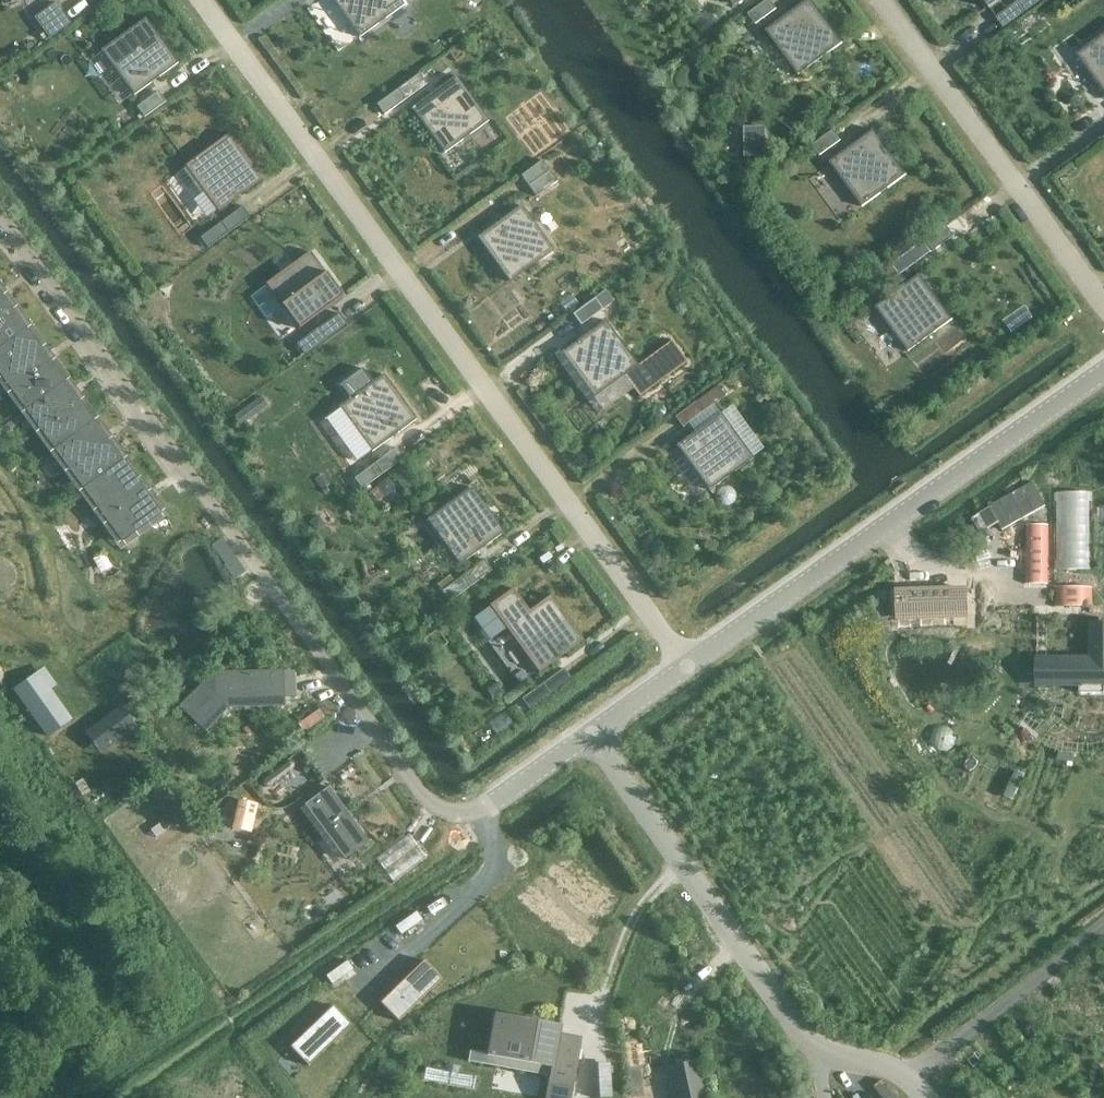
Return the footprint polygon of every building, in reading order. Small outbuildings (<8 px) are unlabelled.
[(358,36),(359,38),(404,5),(403,3),(402,4),(399,0),(334,0),(360,35),(358,36)] [(748,14),(755,24),(777,9),(770,0),(767,0),(748,14)] [(842,42),(841,43),(810,0),(807,0),(765,31),(766,32),(768,31),(798,73),(797,75),(798,76),(843,43),(842,42)] [(989,7),(988,8),(989,9),(1001,0),(984,0),(989,7)] [(996,18),(1003,28),(1042,0),(1020,0),(996,18)] [(55,2),(34,17),(49,39),(70,23),(55,2)] [(133,94),(132,95),(133,96),(178,63),(177,62),(176,63),(145,20),(146,19),(145,18),(100,51),(101,52),(103,51),(133,94)] [(1078,55),(1103,90),(1103,34),(1076,55),(1077,56),(1078,55)] [(419,73),(376,104),(384,115),(426,84),(419,73)] [(456,76),(411,109),(412,110),(413,109),(444,151),(443,152),(444,154),(489,121),(488,119),(486,120),(456,78),(457,77),(456,76)] [(158,91),(137,107),(144,117),(165,102),(158,91)] [(833,130),(812,145),(820,156),(841,140),(833,130)] [(862,205),(861,206),(862,208),(907,175),(906,173),(904,174),(874,132),(875,131),(874,130),(829,163),(830,164),(831,163),(862,205)] [(218,209),(216,210),(217,211),(262,178),(261,177),(260,178),(229,136),(230,135),(229,133),(184,166),(185,168),(187,167),(218,209)] [(759,140),(735,142),(737,169),(761,167),(759,140)] [(542,160),(520,176),(536,197),(557,181),(542,160)] [(509,280),(508,281),(509,283),(554,250),(553,249),(551,250),(521,207),(522,206),(521,205),(476,238),(477,239),(478,238),(509,280)] [(242,207),(200,238),(207,248),(249,217),(242,207)] [(946,226),(925,241),(933,252),(954,236),(946,226)] [(298,327),(297,328),(298,329),(343,296),(342,295),(341,296),(310,254),(311,252),(310,251),(265,284),(266,285),(267,284),(298,327)] [(903,257),(893,265),(901,275),(911,268),(903,257)] [(908,350),(907,351),(908,352),(953,319),(952,318),(951,319),(920,277),(921,276),(920,274),(875,307),(876,309),(877,308),(908,350)] [(27,329),(0,292),(0,348),(27,329)] [(594,299),(573,314),(581,325),(602,309),(594,299)] [(338,313),(296,344),(304,354),(346,323),(338,313)] [(593,396),(592,397),(593,398),(638,365),(637,364),(636,365),(605,323),(606,321),(605,320),(560,353),(561,354),(562,353),(593,396)] [(65,381),(27,329),(0,348),(0,377),(25,411),(65,381)] [(372,450),(370,451),(371,452),(417,419),(416,418),(414,419),(383,377),(385,376),(384,374),(338,407),(340,408),(341,407),(372,450)] [(53,449),(93,420),(65,381),(25,411),(53,449)] [(717,386),(675,417),(682,427),(724,396),(717,386)] [(709,488),(707,489),(708,491),(753,458),(752,456),(751,457),(720,415),(721,414),(720,413),(675,446),(676,447),(678,446),(709,488)] [(81,488),(122,459),(93,420),(53,449),(81,488)] [(330,424),(316,434),(349,477),(363,467),(330,424)] [(396,448),(354,478),(362,489),(404,458),(396,448)] [(120,541),(160,512),(122,459),(81,488),(120,541)] [(459,562),(458,564),(459,565),(504,532),(503,531),(502,532),(471,489),(472,488),(471,487),(426,520),(427,521),(429,520),(459,562)] [(1025,524),(1024,584),(1048,584),(1049,524),(1025,524)] [(483,560),(441,591),(449,602),(491,571),(483,560)] [(964,580),(898,582),(899,609),(965,607),(964,580)] [(512,588),(489,605),(506,628),(529,611),(512,588)] [(538,671),(537,672),(538,673),(583,640),(582,639),(581,640),(550,598),(551,596),(550,595),(529,611),(506,628),(505,628),(506,629),(508,628),(538,671)] [(1093,659),(1055,659),(1055,685),(1079,685),(1079,694),(1103,694),(1103,624),(1091,624),(1091,651),(1093,651),(1093,659)] [(563,668),(521,699),(529,709),(571,678),(563,668)] [(210,673),(179,706),(207,732),(227,710),(279,708),(279,699),(283,699),(282,670),(210,673)] [(38,672),(13,690),(48,737),(73,719),(38,672)] [(120,706),(95,725),(108,743),(134,724),(120,706)] [(285,763),(263,779),(262,781),(261,782),(262,784),(263,786),(264,787),(266,787),(268,787),(269,786),(291,770),(293,768),(293,766),(293,764),(292,763),(290,762),(288,761),(286,762),(285,763)] [(309,762),(302,767),(306,773),(313,767),(309,762)] [(83,779),(76,783),(84,797),(91,793),(83,779)] [(368,841),(328,787),(304,805),(344,859),(368,841)] [(237,800),(232,824),(251,828),(256,805),(237,800)] [(408,835),(376,858),(393,881),(425,858),(408,835)] [(416,911),(395,927),(401,935),(422,920),(416,911)] [(424,960),(381,1001),(399,1020),(442,979),(424,960)] [(347,962),(325,977),(332,986),(353,970),(347,962)] [(334,1004),(291,1045),(309,1064),(352,1023),(334,1004)] [(486,1056),(550,1067),(545,1097),(570,1097),(578,1053),(571,1052),(574,1036),(558,1034),(560,1025),(494,1013),(486,1056)] [(664,1060),(672,1097),(706,1097),(696,1053),(664,1060)] [(609,1064),(591,1065),(593,1097),(610,1097),(609,1064)]
